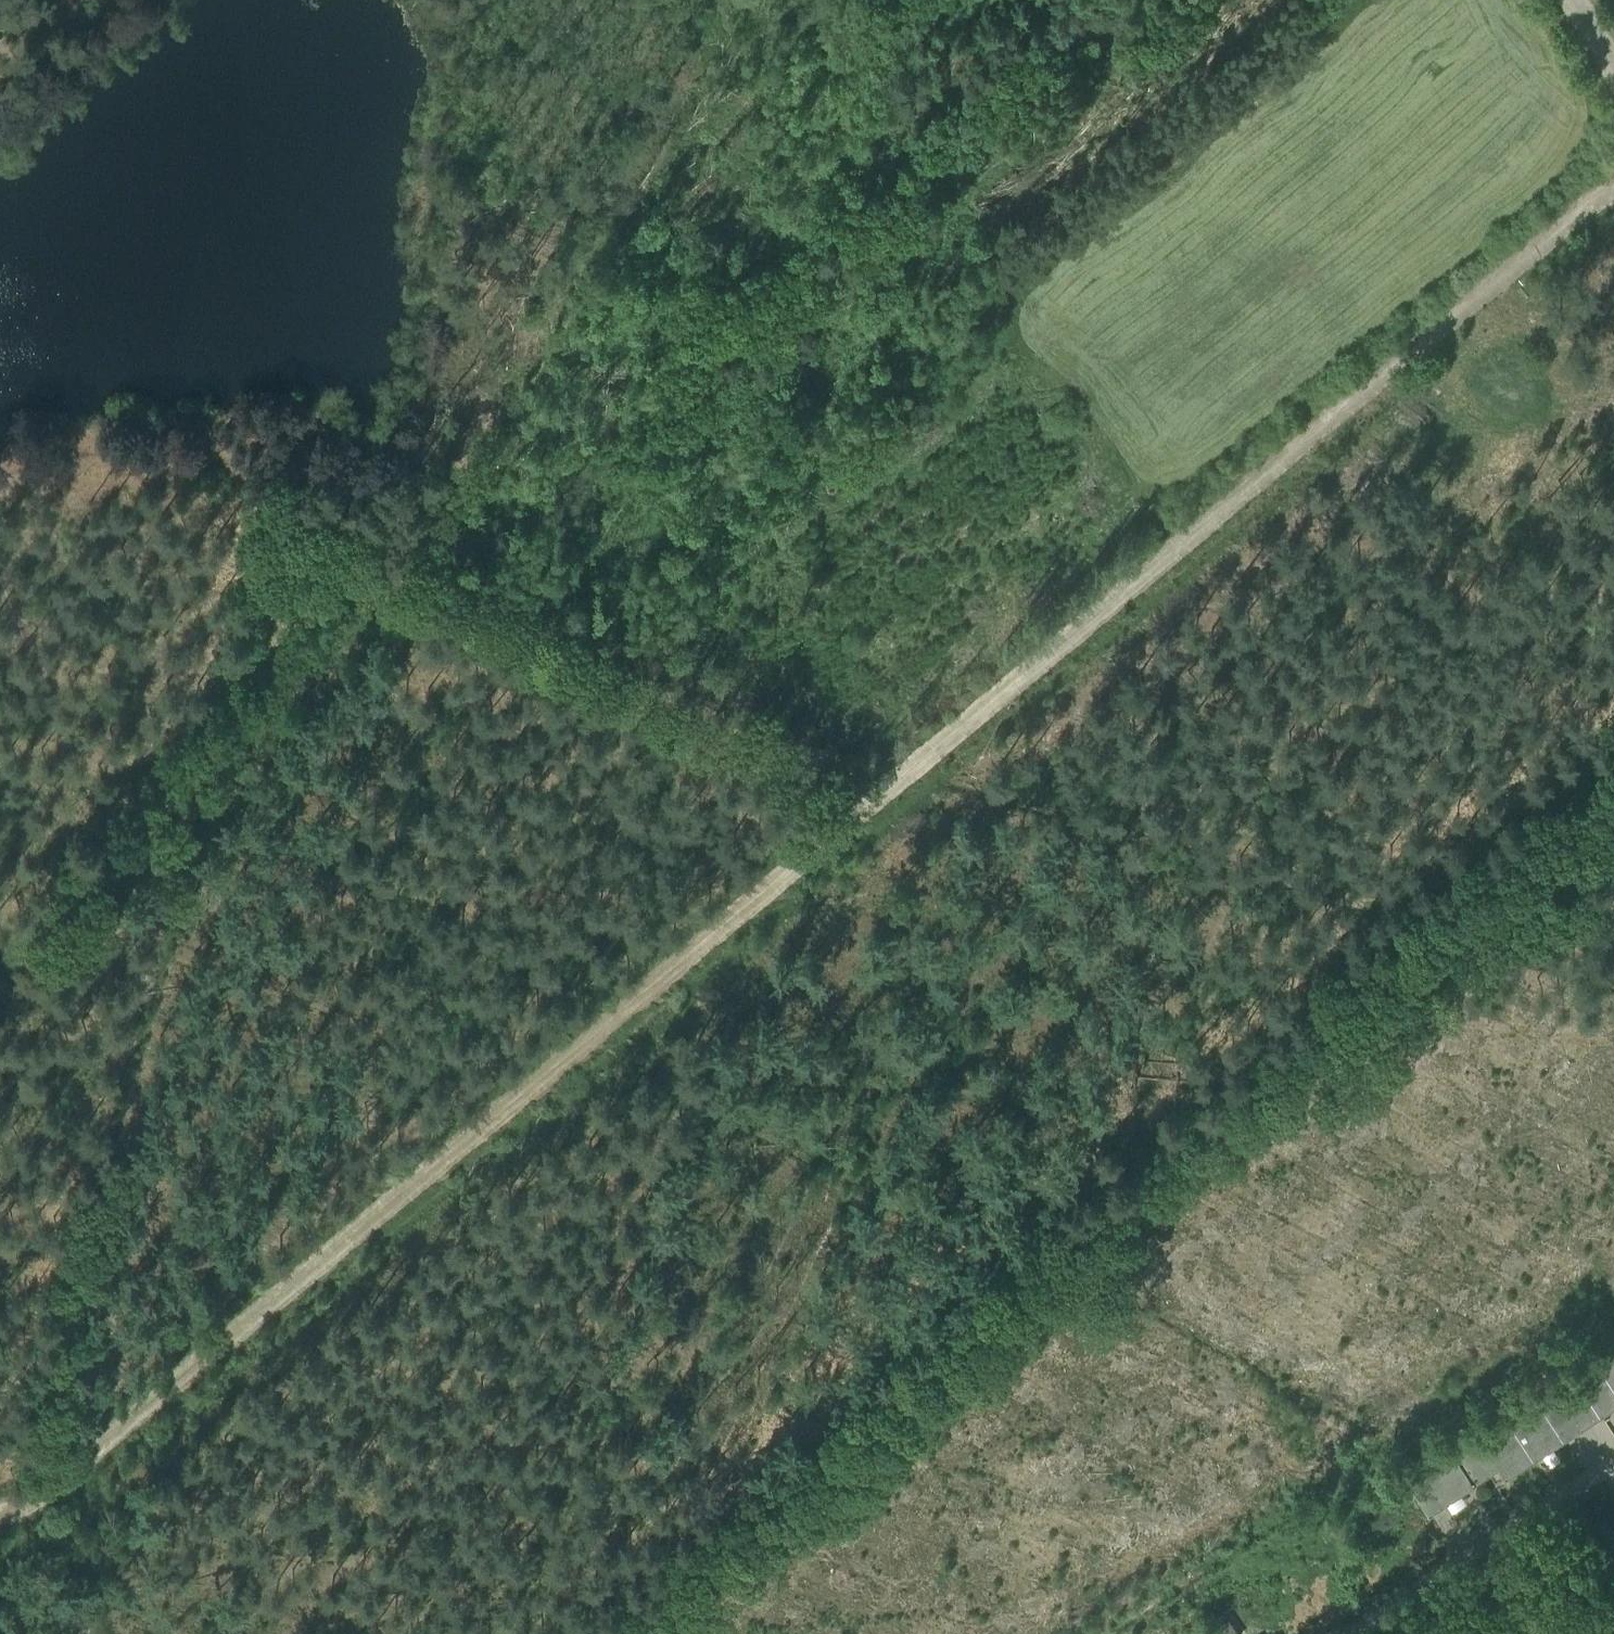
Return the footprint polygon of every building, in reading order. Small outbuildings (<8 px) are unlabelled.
[(1460,1494),(1500,1468),(1506,1477),(1543,1454),(1549,1464),(1560,1457),(1553,1447),(1613,1407),(1613,1348),(1479,1435),(1481,1438),(1411,1484),(1430,1513),(1446,1503),(1451,1512),(1466,1503),(1460,1494)] [(1229,1617),(1203,1633),(1239,1633),(1229,1617)]
